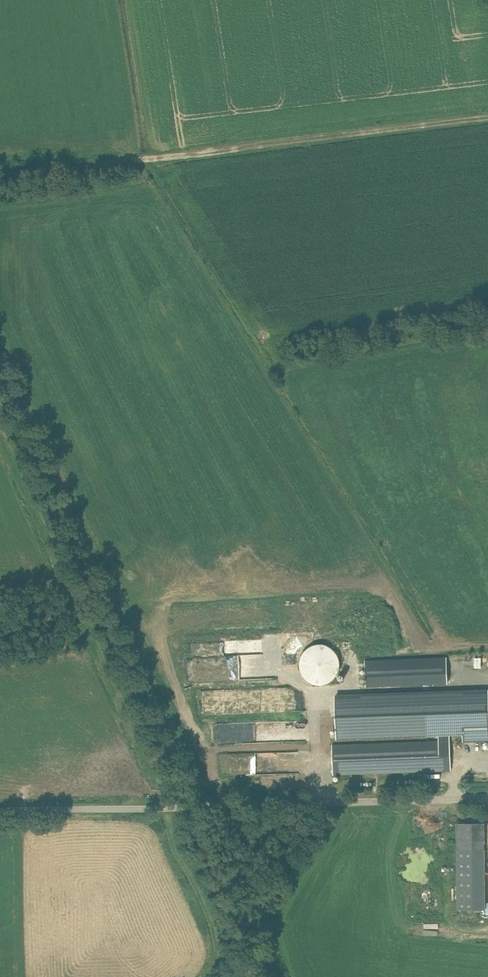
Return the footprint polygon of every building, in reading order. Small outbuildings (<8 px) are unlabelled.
[(299,662),(299,664),(299,667),(299,669),(300,671),(300,672),(301,673),(302,676),(304,677),(304,678),(306,680),(308,682),(310,682),(311,683),(313,684),(314,684),(316,685),(318,685),(320,685),(322,685),(324,685),(325,684),(327,684),(329,683),(331,681),(333,680),(335,679),(336,677),(337,676),(338,674),(339,672),(339,670),(340,668),(340,667),(340,664),(340,662),(340,661),(339,659),(339,657),(338,655),(337,653),(335,651),(334,650),(333,649),(331,647),(330,647),(328,646),(326,645),(324,644),(322,644),(319,644),(318,644),(316,644),(313,645),(312,645),(311,646),(308,647),(307,648),(305,650),(304,651),(303,653),(302,654),(301,656),(300,659),(299,662)] [(365,660),(366,686),(448,683),(446,657),(365,660)] [(335,694),(336,739),(462,735),(463,742),(487,741),(487,689),(335,694)] [(332,745),(333,774),(451,770),(450,736),(433,737),(434,741),(332,745)] [(456,823),(457,850),(485,849),(484,822),(456,823)]
